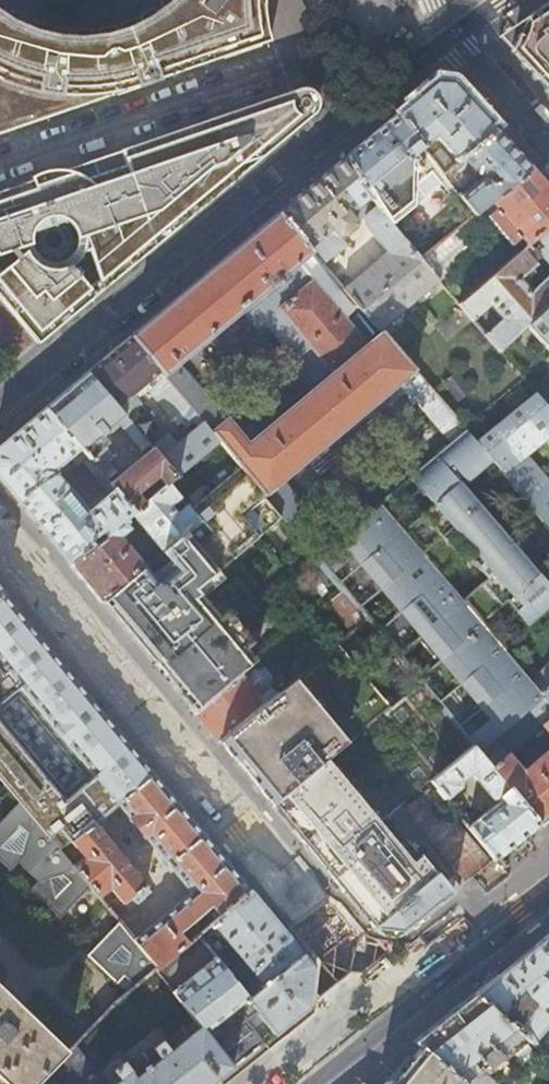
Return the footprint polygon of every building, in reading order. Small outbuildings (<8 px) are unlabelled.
[(169,5),(156,16),(131,30),(111,37),(92,39),(72,40),(58,39),(44,36),(28,31),(14,24),(0,15),(0,135),(41,121),(83,106),(124,92),(232,55),(271,42),(267,30),(266,19),(264,6),(264,0),(174,0),(169,5)] [(525,17),(511,49),(548,90),(548,1),(525,17)] [(421,95),(397,115),(427,153),(431,150),(426,143),(435,136),(458,163),(496,130),(492,125),(467,99),(453,83),(436,82),(421,95)] [(0,193),(0,294),(40,342),(99,293),(160,242),(194,213),(317,111),(319,107),(320,102),(319,97),(316,91),(310,88),(301,89),(201,123),(106,156),(0,193)] [(382,127),(347,156),(377,204),(392,226),(416,205),(415,186),(437,166),(429,157),(427,153),(397,115),(382,127)] [(514,150),(496,130),(458,163),(453,167),(444,174),(446,178),(452,186),(464,177),(463,176),(471,170),(490,174),(494,177),(482,178),(460,196),(474,214),(490,202),(531,168),(514,150)] [(439,149),(429,157),(437,166),(444,174),(453,167),(439,149)] [(392,226),(377,204),(347,156),(311,186),(278,213),(323,264),(345,245),(339,237),(343,236),(357,225),(357,221),(364,216),(364,226),(387,252),(343,288),(379,329),(438,281),(438,280),(419,258),(392,226)] [(415,186),(416,205),(446,178),(444,174),(437,166),(415,186)] [(490,202),(496,210),(487,218),(510,246),(520,239),(526,246),(529,244),(548,227),(548,187),(531,168),(490,202)] [(278,213),(271,219),(237,247),(138,330),(131,336),(164,374),(241,309),(251,321),(258,315),(307,372),(300,379),(310,391),(247,444),(227,421),(224,423),(198,392),(189,381),(182,373),(170,382),(186,402),(219,441),(241,468),(264,494),(317,558),(336,542),(282,478),(394,381),(413,403),(417,399),(455,442),(467,432),(466,430),(379,329),(343,288),(323,264),(278,213)] [(475,247),(458,227),(419,258),(438,280),(478,248),(477,247),(475,247)] [(529,244),(548,266),(548,227),(529,244)] [(459,304),(498,350),(527,323),(548,303),(548,281),(547,279),(530,294),(518,280),(535,265),(522,250),(459,304)] [(527,323),(548,347),(548,303),(527,323)] [(164,374),(131,336),(109,354),(89,371),(125,415),(140,402),(137,398),(140,395),(137,391),(142,386),(145,390),(148,388),(178,424),(182,421),(186,426),(194,420),(199,426),(161,458),(176,477),(219,441),(186,402),(170,382),(164,374)] [(67,390),(46,407),(97,467),(113,453),(106,444),(109,441),(104,433),(120,420),(144,450),(150,445),(125,415),(89,371),(67,390)] [(537,394),(548,408),(548,384),(537,394)] [(527,455),(545,441),(548,446),(548,408),(537,394),(477,443),(492,461),(548,526),(548,480),(527,455)] [(71,564),(133,512),(110,483),(97,467),(46,407),(41,411),(0,445),(0,479),(3,482),(71,564)] [(416,475),(436,500),(404,528),(443,574),(466,553),(487,576),(463,598),(483,620),(507,600),(527,623),(548,604),(548,586),(461,483),(464,481),(466,483),(492,461),(477,443),(467,432),(455,442),(416,475)] [(170,481),(176,477),(161,458),(153,449),(110,483),(133,512),(152,496),(145,487),(159,476),(166,485),(168,484),(170,481)] [(256,660),(196,589),(281,519),(262,496),(264,494),(241,468),(189,510),(198,521),(163,550),(144,565),(102,601),(114,616),(143,650),(176,689),(195,712),(241,674),(240,673),(256,660)] [(126,525),(135,518),(163,550),(198,521),(189,510),(186,506),(177,514),(170,505),(179,498),(168,484),(166,485),(152,496),(133,512),(71,564),(83,578),(102,601),(144,565),(120,536),(129,529),(126,525)] [(404,528),(383,503),(336,542),(317,558),(344,590),(369,620),(422,685),(473,745),(539,824),(548,816),(548,749),(525,768),(520,761),(515,765),(508,755),(520,746),(525,753),(538,744),(533,737),(544,729),(548,735),(548,700),(541,690),(483,620),(463,598),(443,574),(404,528)] [(369,620),(344,590),(328,603),(353,633),(369,620)] [(4,594),(0,597),(0,777),(21,803),(63,852),(73,843),(93,826),(117,805),(154,774),(105,715),(30,625),(4,594)] [(295,680),(278,694),(220,742),(236,762),(242,758),(255,774),(259,779),(254,783),(272,805),(337,753),(347,745),(391,709),(338,645),(295,680)] [(278,694),(254,664),(241,674),(195,712),(208,728),(220,742),(278,694)] [(541,690),(548,700),(548,683),(541,690)] [(422,685),(391,709),(347,745),(337,753),(272,805),(277,810),(321,863),(358,908),(374,927),(437,875),(388,816),(429,782),(473,745),(422,685)] [(539,824),(473,745),(429,782),(444,799),(460,786),(460,779),(467,772),(467,768),(474,769),(474,773),(492,794),(485,799),(492,807),(468,827),(495,859),(532,830),(539,824)] [(154,774),(117,805),(171,870),(208,838),(155,775),(154,774)] [(411,807),(467,876),(487,859),(430,792),(411,807)] [(63,852),(21,803),(0,825),(0,861),(12,873),(20,864),(40,883),(32,891),(62,920),(93,888),(74,866),(63,852)] [(93,826),(73,843),(84,857),(74,866),(93,888),(120,921),(152,894),(93,826)] [(208,838),(171,870),(191,893),(136,941),(160,970),(190,945),(181,936),(213,910),(222,919),(253,893),(228,863),(208,838)] [(452,893),(437,875),(374,927),(376,929),(403,932),(438,904),(452,893)] [(280,925),(253,893),(222,919),(200,937),(218,960),(224,955),(223,948),(228,945),(242,961),(233,969),(242,979),(251,972),(260,982),(245,994),(251,1001),(307,958),(280,925)] [(158,971),(160,970),(136,941),(122,924),(90,958),(119,986),(127,978),(137,989),(158,971)] [(503,970),(474,994),(532,1041),(532,1042),(548,1023),(548,934),(503,970)] [(200,937),(190,945),(160,970),(158,971),(202,1028),(215,1044),(232,1067),(264,1042),(246,1021),(253,1016),(259,1011),(251,1001),(245,994),(218,960),(200,937)] [(312,964),(307,958),(251,1001),(259,1011),(276,1032),(307,1007),(310,985),(312,964)] [(55,1068),(70,1053),(0,987),(0,1083),(39,1083),(55,1068)] [(532,1041),(474,994),(443,1018),(415,1040),(421,1046),(469,1083),(480,1083),(489,1076),(529,1045),(532,1041)] [(214,1082),(232,1067),(215,1044),(202,1028),(172,1052),(166,1042),(150,1054),(157,1064),(152,1067),(151,1066),(146,1070),(147,1071),(137,1078),(121,1060),(100,1076),(106,1083),(211,1083),(214,1082)] [(68,1083),(106,1083),(100,1076),(77,1046),(70,1053),(55,1068),(68,1083)] [(421,1046),(417,1051),(400,1072),(398,1075),(389,1068),(368,1083),(469,1083),(421,1046)]
